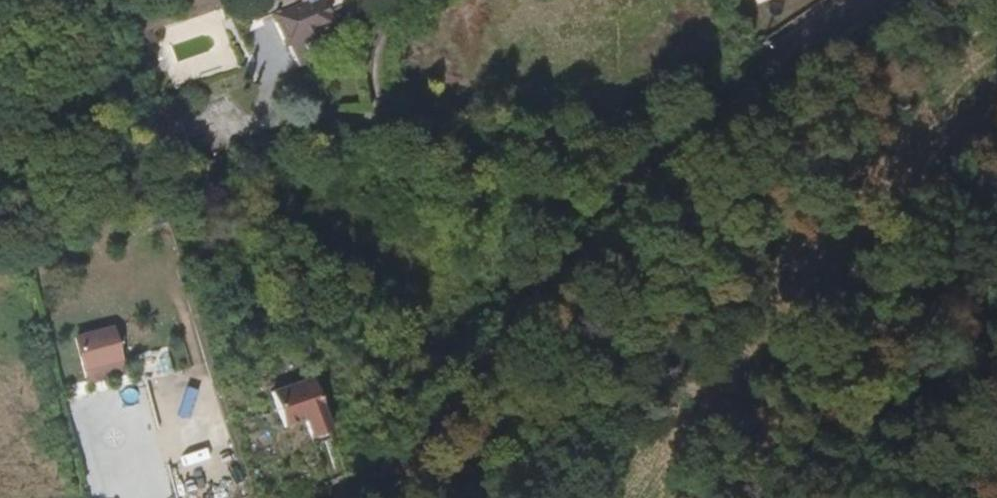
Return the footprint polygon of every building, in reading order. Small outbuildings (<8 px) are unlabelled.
[(332,24),(325,12),(346,2),(345,0),(304,0),(272,15),(285,45),(332,24)] [(90,350),(93,364),(118,358),(115,343),(90,350)] [(141,379),(173,374),(168,347),(136,353),(141,379)] [(307,390),(281,396),(278,387),(264,392),(271,418),(296,410),(300,424),(316,420),(307,390)]
